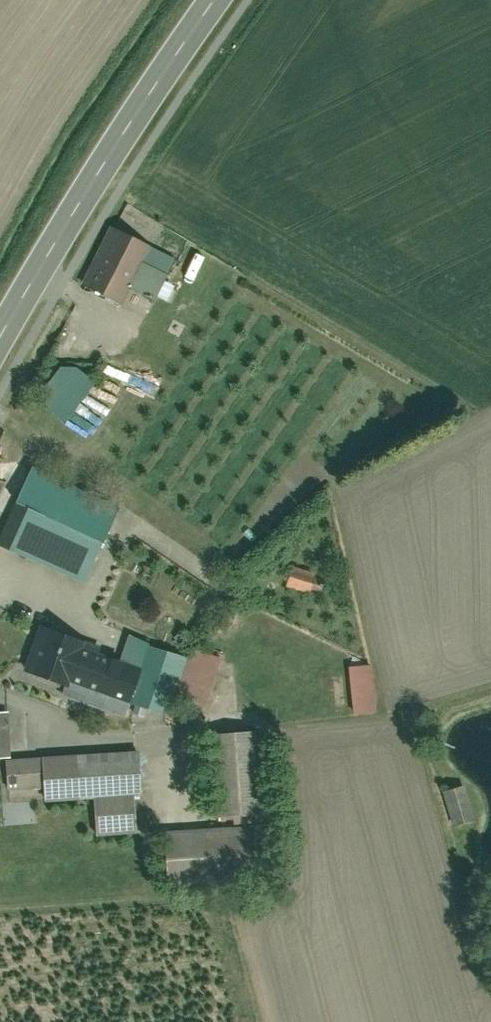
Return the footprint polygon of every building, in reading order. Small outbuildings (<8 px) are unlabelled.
[(117,218),(84,277),(120,297),(131,278),(151,242),(153,238),(117,218)] [(131,278),(157,292),(177,257),(151,242),(131,278)] [(96,379),(66,357),(39,394),(69,416),(96,379)] [(120,503),(33,459),(18,491),(105,534),(120,503)] [(18,491),(0,526),(0,537),(83,578),(105,534),(18,491)] [(316,571),(294,564),(287,584),(308,591),(316,571)] [(83,637),(44,623),(28,667),(66,681),(83,637)] [(151,638),(132,631),(124,653),(143,660),(151,638)] [(62,693),(122,715),(129,697),(143,660),(124,653),(83,637),(66,681),(62,693)] [(164,709),(185,651),(151,638),(143,660),(129,697),(164,709)] [(193,664),(221,672),(225,656),(197,648),(193,664)] [(373,661),(350,663),(354,710),(377,708),(373,661)] [(7,708),(0,709),(0,753),(12,752),(7,708)] [(261,726),(215,730),(222,812),(268,808),(261,726)] [(140,748),(45,755),(47,782),(48,797),(95,794),(134,791),(143,790),(140,748)] [(9,785),(47,782),(45,755),(7,757),(9,785)] [(134,791),(95,794),(98,830),(137,828),(134,791)] [(255,825),(169,830),(172,884),(258,879),(255,825)]
